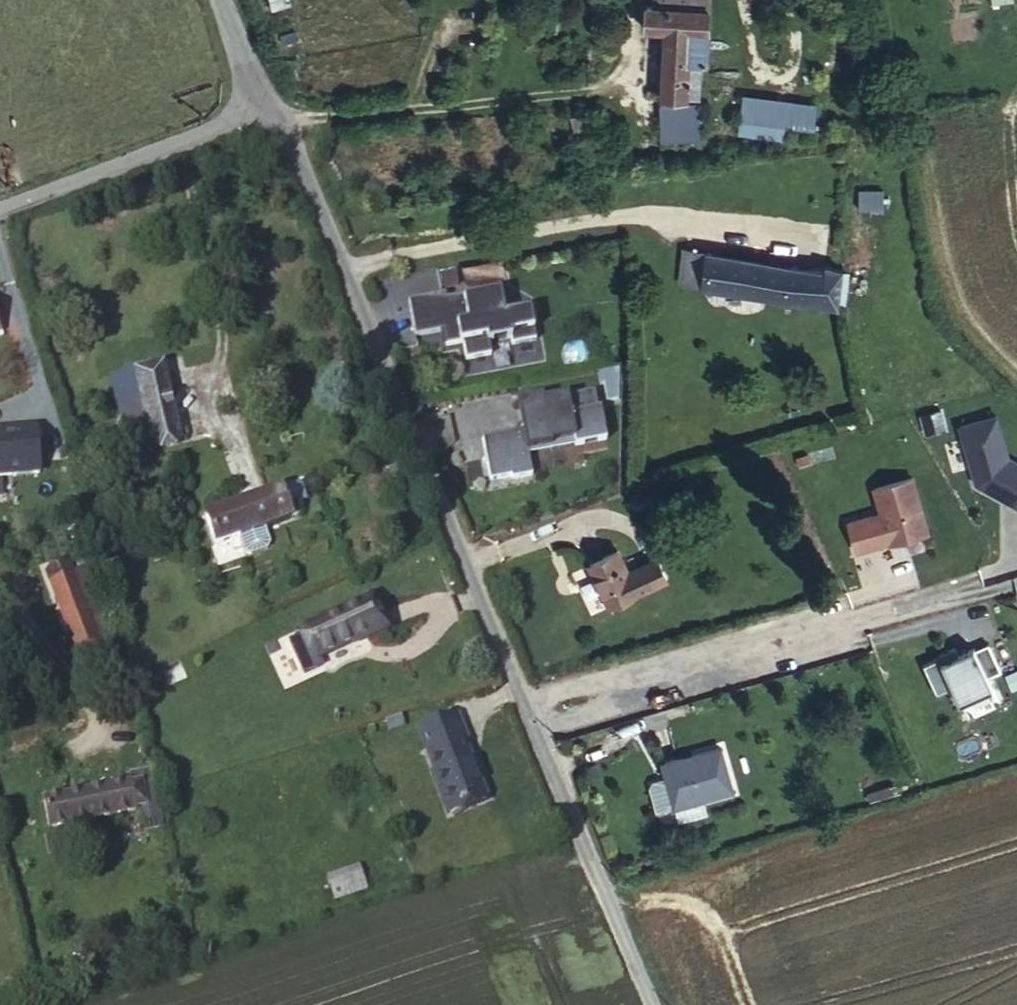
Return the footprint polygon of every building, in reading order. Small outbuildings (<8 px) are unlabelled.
[(690,62),(701,63),(707,63),(710,10),(647,6),(646,29),(665,30),(661,96),(687,98),(690,62)] [(699,99),(701,63),(690,62),(687,98),(699,99)] [(700,138),(699,118),(660,121),(661,139),(700,138)] [(888,195),(864,193),(862,212),(886,214),(888,195)] [(681,282),(705,286),(709,253),(685,248),(681,282)] [(705,286),(787,300),(791,267),(709,253),(705,286)] [(468,374),(544,360),(532,301),(504,306),(496,261),(405,278),(417,344),(461,336),(468,374)] [(791,267),(787,300),(827,303),(839,307),(843,270),(825,265),(824,272),(791,267)] [(154,446),(179,440),(162,366),(111,376),(118,406),(143,400),(154,446)] [(524,426),(483,434),(491,476),(533,468),(528,440),(575,431),(577,440),(608,434),(598,382),(518,398),(524,426)] [(974,481),(1016,502),(1016,454),(1010,451),(1001,410),(960,418),(974,481)] [(41,424),(0,425),(0,472),(41,471),(41,424)] [(855,550),(931,530),(914,469),(872,481),(879,508),(846,517),(855,550)] [(299,482),(205,516),(215,545),(298,517),(293,503),(305,499),(299,482)] [(658,559),(628,573),(618,551),(589,565),(610,607),(668,579),(658,559)] [(54,592),(77,583),(69,561),(46,570),(54,592)] [(92,621),(77,583),(54,592),(69,630),(92,621)] [(366,636),(386,627),(372,598),(306,630),(317,656),(365,634),(366,636)] [(102,647),(92,621),(69,630),(79,656),(102,647)] [(988,637),(924,660),(935,690),(956,683),(959,692),(1003,676),(988,637)] [(450,812),(484,799),(463,743),(467,742),(457,717),(421,731),(431,754),(429,755),(450,812)] [(720,747),(662,764),(675,807),(733,790),(720,747)] [(135,810),(130,783),(43,799),(48,827),(135,811),(135,810)] [(329,878),(334,893),(370,882),(365,866),(329,878)]
